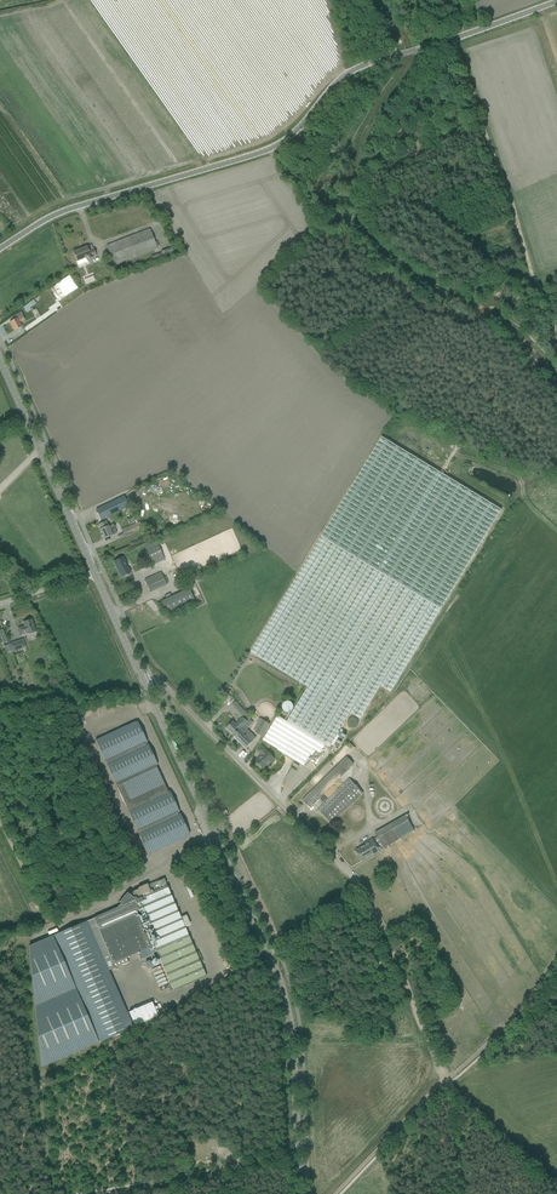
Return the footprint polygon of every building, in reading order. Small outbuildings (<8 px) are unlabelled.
[(106,246),(114,265),(157,249),(149,229),(106,246)] [(73,252),(75,258),(77,261),(78,265),(87,261),(87,260),(96,256),(93,249),(88,251),(87,247),(73,252)] [(150,257),(152,263),(175,255),(172,247),(161,251),(161,253),(150,257)] [(21,312),(10,317),(12,321),(15,319),(17,318),(22,315),(23,315),(21,312)] [(9,322),(14,331),(21,327),(19,322),(24,319),(22,315),(17,318),(15,319),(12,321),(9,322)] [(390,692),(501,509),(382,437),(251,653),(307,687),(287,721),(278,716),(263,740),(278,749),(277,750),(304,766),(314,749),(320,753),(325,744),(330,748),(331,749),(334,745),(339,748),(346,736),(342,734),(344,731),(341,729),(339,732),(338,731),(349,713),(360,719),(380,686),(390,692)] [(96,509),(101,520),(129,506),(124,496),(96,509)] [(112,535),(117,533),(113,525),(108,527),(108,526),(106,522),(98,525),(100,529),(100,530),(104,539),(112,535)] [(122,530),(125,537),(142,529),(139,522),(122,530)] [(162,555),(158,544),(146,549),(150,560),(162,555)] [(114,562),(121,577),(130,572),(123,557),(114,562)] [(145,580),(150,592),(166,585),(161,572),(145,580)] [(165,611),(194,600),(189,588),(160,600),(165,611)] [(34,631),(35,631),(31,620),(23,622),(25,626),(18,628),(21,635),(27,633),(27,634),(28,633),(28,634),(30,635),(34,633),(35,632),(34,631)] [(9,644),(12,652),(21,649),(19,641),(9,644)] [(282,707),(283,708),(283,709),(283,710),(284,710),(284,711),(285,711),(285,712),(286,712),(287,712),(287,713),(288,713),(289,712),(290,712),(291,712),(292,711),(293,710),(293,709),(293,708),(294,707),(294,706),(293,706),(293,705),(293,704),(292,703),(291,703),(291,702),(290,702),(289,702),(289,701),(288,701),(287,702),(286,702),(285,702),(284,703),(283,704),(283,705),(283,706),(282,707)] [(226,728),(233,735),(243,726),(247,722),(251,718),(245,712),(241,716),(242,717),(235,724),(233,721),(226,728)] [(257,725),(259,727),(255,732),(262,736),(270,724),(260,718),(257,723),(258,723),(257,725)] [(137,722),(136,723),(135,722),(95,740),(128,812),(139,834),(148,855),(188,836),(188,835),(189,834),(180,814),(178,814),(178,813),(179,812),(170,791),(168,792),(156,766),(157,765),(148,744),(146,745),(145,743),(147,743),(137,722)] [(243,726),(233,735),(246,748),(255,738),(243,726)] [(255,761),(264,769),(272,761),(274,759),(266,750),(266,751),(262,746),(257,750),(262,755),(255,761)] [(303,800),(309,807),(354,764),(347,757),(303,800)] [(318,809),(332,823),(363,793),(349,779),(318,809)] [(359,848),(356,851),(362,861),(367,858),(400,838),(401,838),(392,823),(375,833),(380,842),(377,844),(374,840),(363,846),(361,847),(359,848)] [(93,918),(87,921),(88,922),(94,920),(111,959),(104,962),(108,971),(109,970),(115,968),(116,969),(118,968),(118,966),(128,962),(126,957),(127,957),(137,952),(139,957),(155,949),(156,952),(173,991),(206,976),(167,886),(166,884),(164,879),(157,881),(157,882),(156,882),(156,881),(148,885),(138,889),(132,892),(133,893),(131,893),(131,892),(130,892),(129,892),(128,892),(127,892),(127,893),(119,902),(120,902),(121,903),(122,905),(93,918)] [(54,935),(100,1042),(133,1028),(108,971),(104,962),(111,959),(94,920),(88,922),(87,921),(54,935)] [(99,1042),(52,936),(29,946),(41,1067),(99,1042)] [(151,969),(155,979),(158,978),(156,975),(159,974),(160,977),(163,975),(160,966),(151,969)] [(146,1020),(157,1015),(151,1002),(140,1007),(146,1020)] [(128,1012),(134,1025),(146,1020),(140,1007),(128,1012)]
